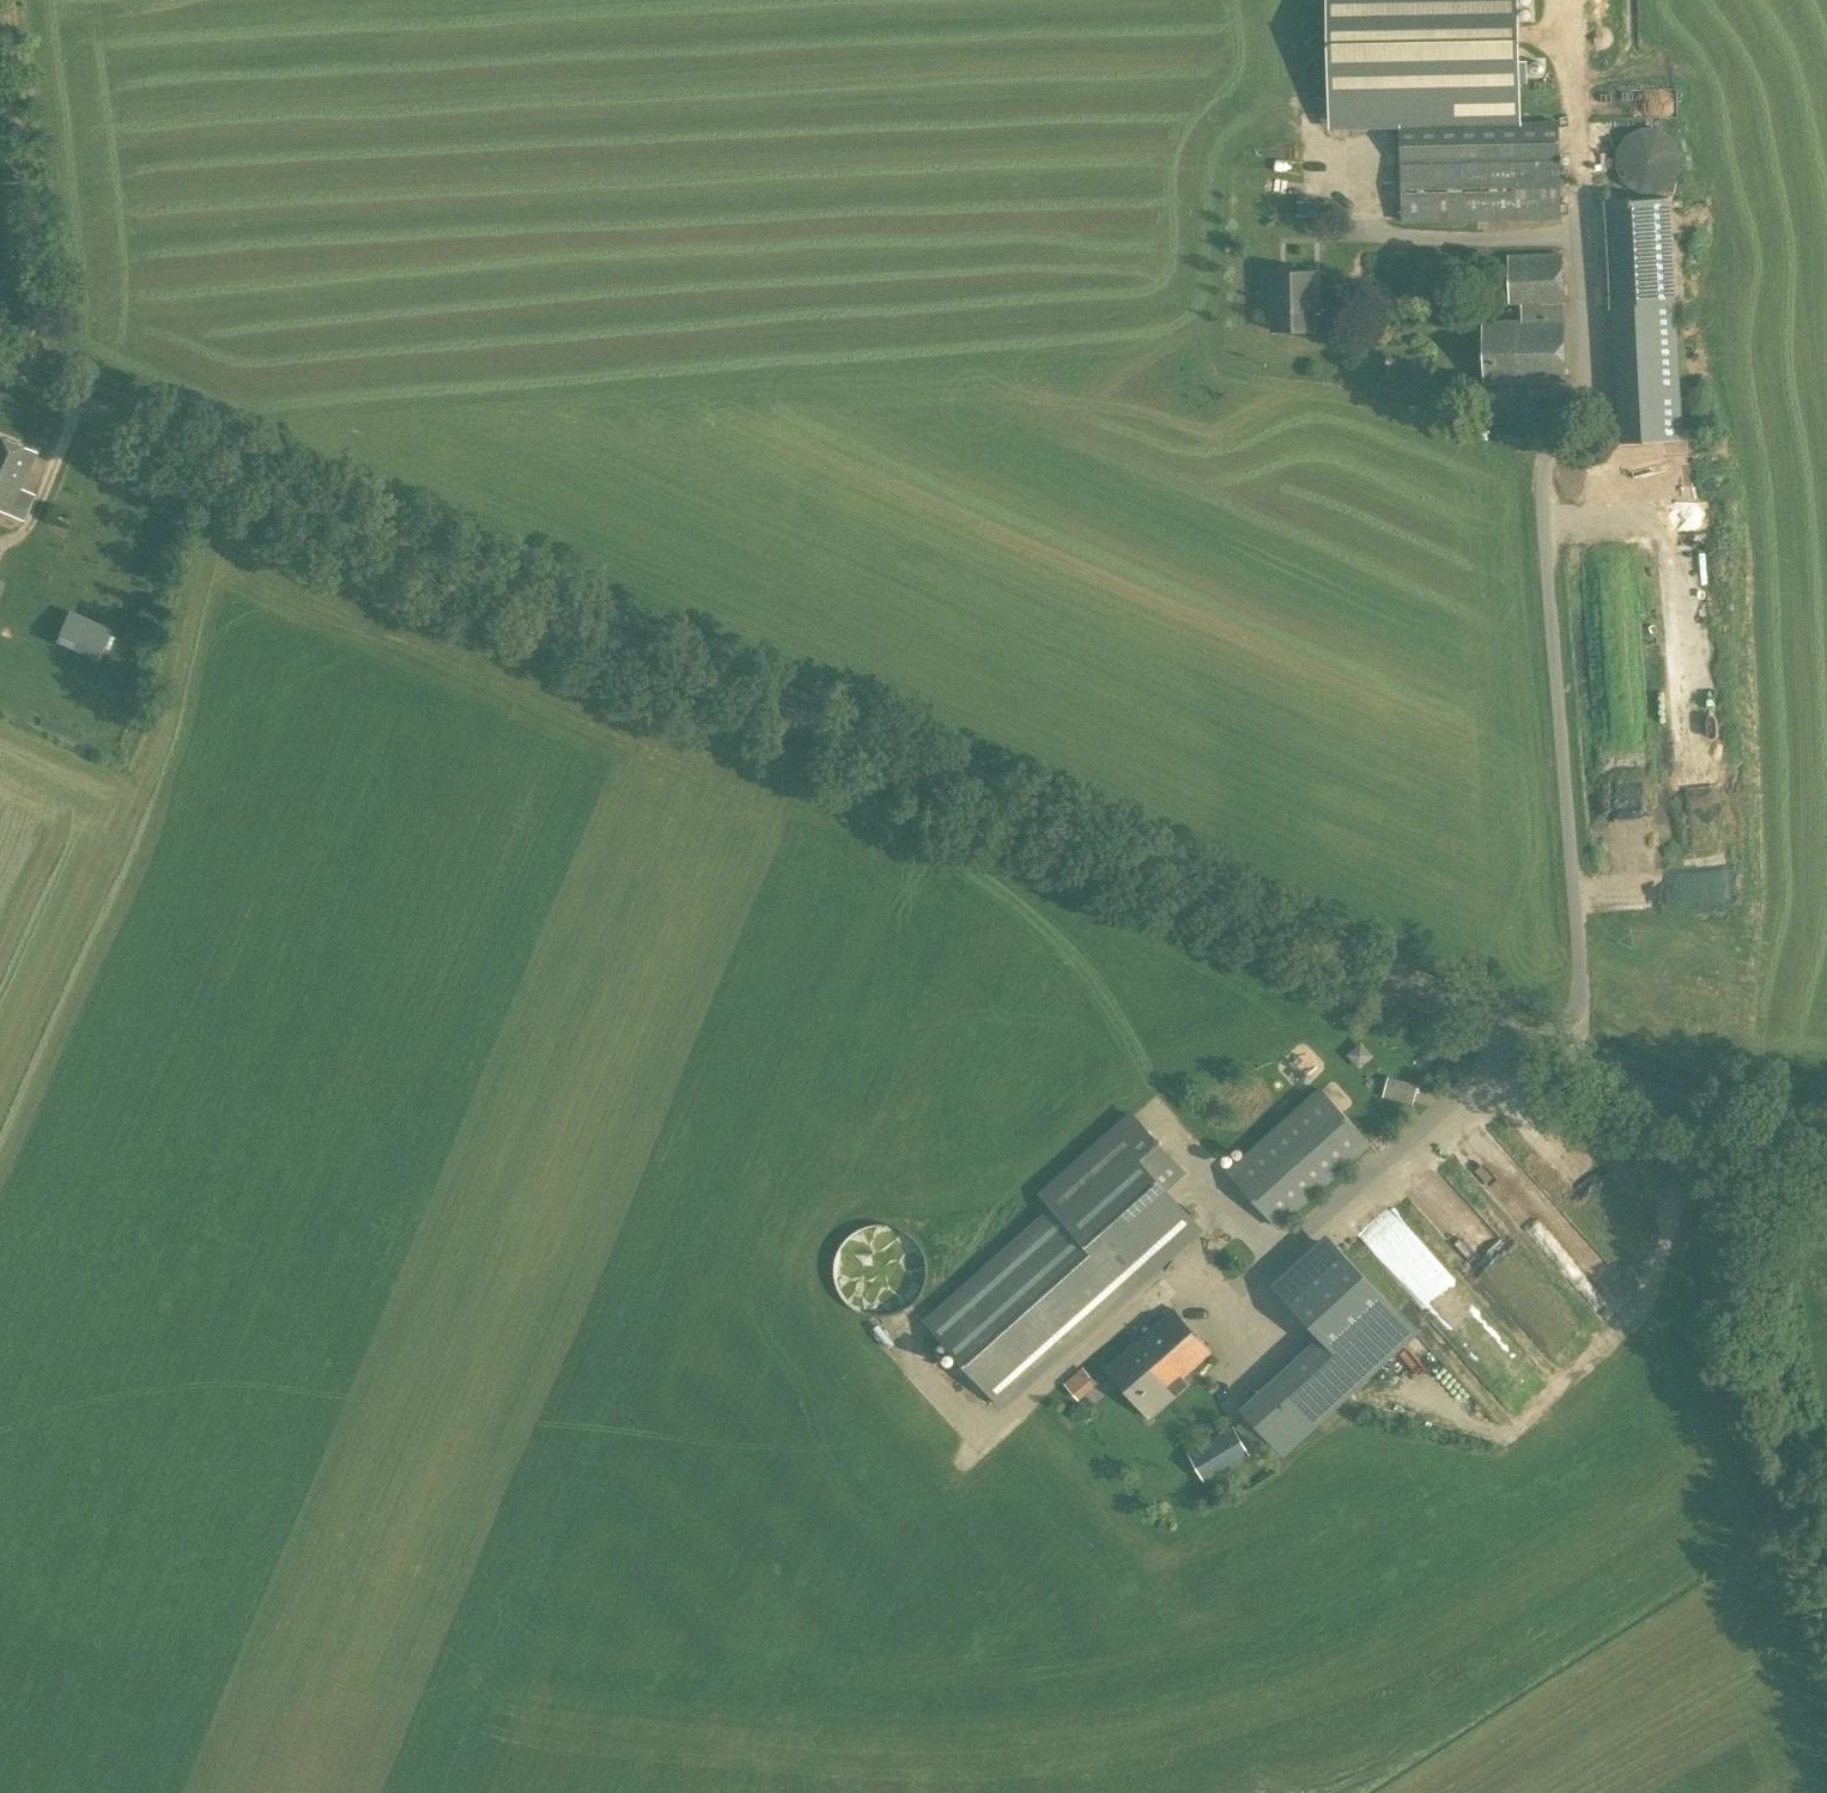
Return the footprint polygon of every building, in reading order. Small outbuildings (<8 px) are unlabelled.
[(1519,118),(1518,72),(1527,72),(1526,61),(1518,62),(1517,0),(1328,0),(1331,125),(1400,124),(1519,121),(1519,118)] [(1400,160),(1560,156),(1559,118),(1519,118),(1519,121),(1400,124),(1400,160)] [(1679,171),(1681,160),(1679,149),(1674,139),(1665,132),(1654,128),(1643,128),(1632,132),(1624,139),(1618,149),(1616,160),(1618,171),(1624,181),(1632,188),(1643,192),(1654,192),(1665,188),(1674,181),(1679,171)] [(1400,160),(1401,217),(1562,214),(1560,156),(1400,160)] [(1643,304),(1641,245),(1609,246),(1612,306),(1643,304)] [(1426,253),(1363,256),(1365,300),(1427,298),(1426,253)] [(1521,305),(1522,322),(1483,323),(1484,382),(1565,380),(1564,321),(1565,321),(1564,253),(1507,254),(1508,305),(1521,305)] [(1272,329),(1313,329),(1312,272),(1262,273),(1262,298),(1272,298),(1272,329)] [(1684,389),(1681,303),(1620,305),(1623,391),(1684,389)] [(1576,483),(1708,480),(1706,433),(1623,435),(1623,450),(1576,451),(1576,483)] [(36,452),(0,436),(0,510),(9,514),(36,452)] [(103,658),(116,625),(72,607),(58,640),(103,658)] [(1363,1042),(1348,1054),(1360,1068),(1375,1056),(1363,1042)] [(1418,1083),(1389,1075),(1383,1095),(1412,1104),(1418,1083)] [(1369,1141),(1322,1090),(1230,1173),(1276,1225),(1369,1141)] [(1055,1210),(928,1323),(1001,1406),(1201,1229),(1166,1190),(1186,1172),(1136,1116),(1045,1198),(1055,1210)] [(1319,1338),(1274,1377),(1316,1426),(1420,1331),(1328,1231),(1271,1282),(1319,1338)] [(1150,1417),(1174,1397),(1189,1384),(1183,1377),(1212,1351),(1176,1309),(1107,1368),(1150,1417)] [(1083,1397),(1102,1380),(1087,1364),(1068,1381),(1083,1397)] [(1274,1377),(1257,1392),(1300,1440),(1316,1426),(1274,1377)] [(1239,1408),(1282,1456),(1300,1440),(1257,1392),(1239,1408)] [(1759,1421),(1767,1417),(1764,1411),(1756,1415),(1759,1421)] [(1204,1481),(1249,1454),(1233,1426),(1189,1452),(1204,1481)]
